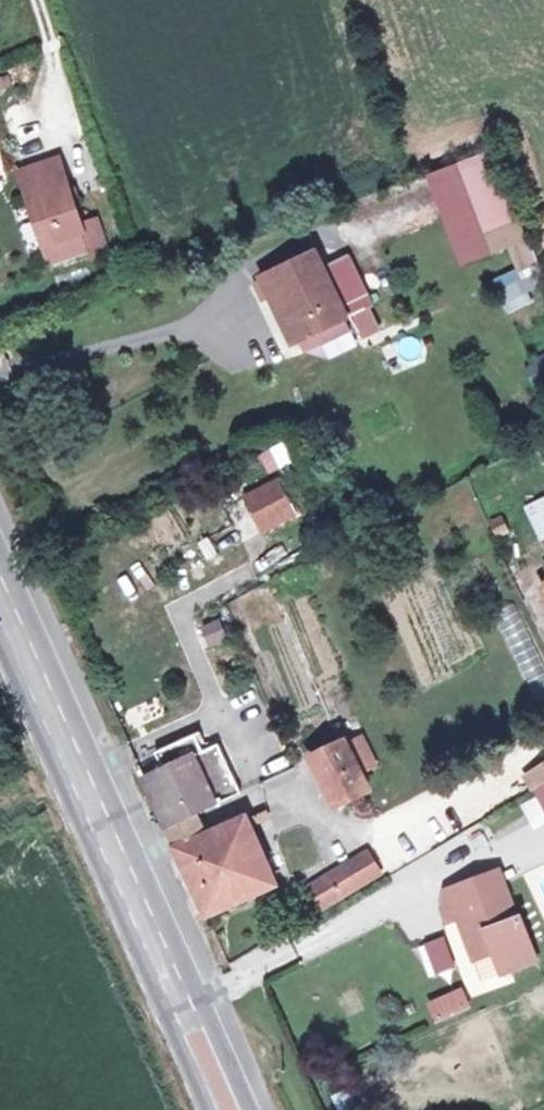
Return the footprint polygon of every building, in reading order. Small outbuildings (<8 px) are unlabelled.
[(497,144),(435,170),(472,259),(534,233),(497,144)] [(64,163),(61,152),(22,166),(54,255),(92,242),(95,250),(112,244),(101,212),(84,218),(70,179),(64,163)] [(351,308),(353,307),(331,257),(323,240),(268,265),(269,268),(276,284),(299,331),(307,328),(351,308)] [(351,248),(331,257),(353,307),(360,303),(371,327),(385,320),(375,297),(379,295),(358,246),(352,250),(351,248)] [(276,284),(269,268),(264,270),(272,286),(276,284)] [(496,286),(506,313),(535,302),(524,276),(496,286)] [(351,308),(307,328),(311,339),(356,319),(351,308)] [(543,385),(543,353),(521,366),(535,390),(543,385)] [(241,494),(259,535),(299,518),(281,476),(241,494)] [(543,539),(543,495),(523,505),(539,541),(543,539)] [(207,646),(228,639),(220,617),(199,624),(207,646)] [(156,748),(164,765),(201,746),(193,730),(156,748)] [(338,804),(374,786),(368,775),(376,764),(361,733),(314,756),(338,804)] [(146,774),(171,825),(241,790),(216,739),(201,746),(164,765),(146,774)] [(530,778),(542,771),(543,770),(543,751),(518,766),(527,780),(530,778)] [(524,782),(543,818),(543,774),(542,771),(530,778),(527,780),(524,782)] [(250,812),(225,822),(235,846),(259,835),(250,812)] [(278,880),(259,835),(235,846),(225,822),(180,841),(209,909),(278,880)] [(349,863),(358,880),(375,871),(365,853),(349,863)] [(358,880),(349,863),(317,881),(327,899),(358,880)] [(449,910),(464,952),(484,945),(492,966),(523,954),(527,953),(510,910),(507,912),(488,864),(435,884),(432,901),(437,915),(449,910)] [(443,935),(421,943),(434,975),(456,966),(443,935)] [(484,945),(464,952),(472,973),(492,966),(484,945)] [(451,984),(421,997),(428,1013),(458,999),(451,984)]
